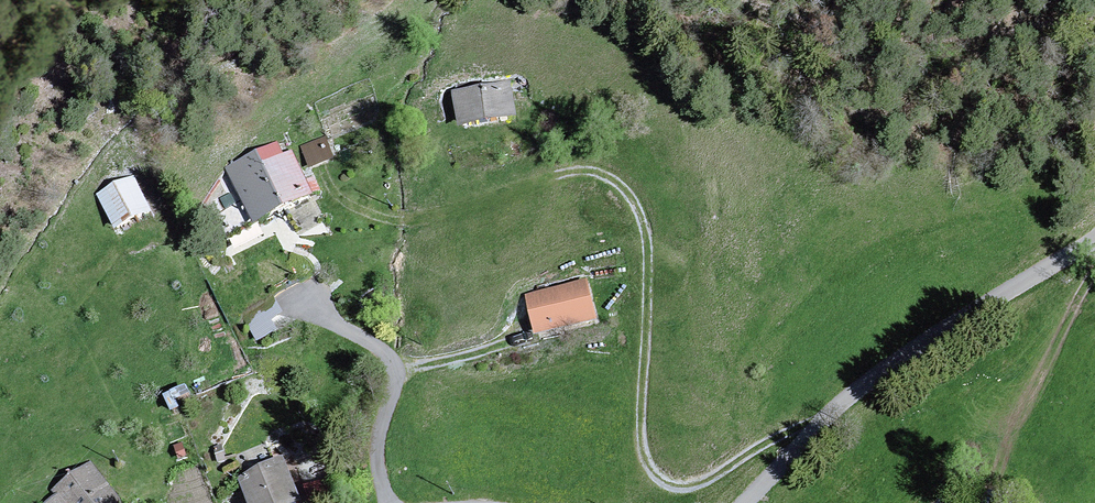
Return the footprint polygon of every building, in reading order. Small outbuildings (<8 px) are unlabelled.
[(518,124),(512,90),(454,100),(461,135),(518,124)] [(334,165),(327,143),(302,151),(309,173),(334,165)] [(285,161),(278,149),(228,174),(257,232),(323,199),(315,183),(307,187),(293,158),(285,161)] [(153,222),(134,183),(98,200),(116,239),(153,222)] [(599,329),(589,288),(528,303),(537,343),(599,329)] [(285,464),(241,484),(249,502),(302,502),(285,464)] [(90,465),(55,492),(64,502),(119,502),(90,465)]
